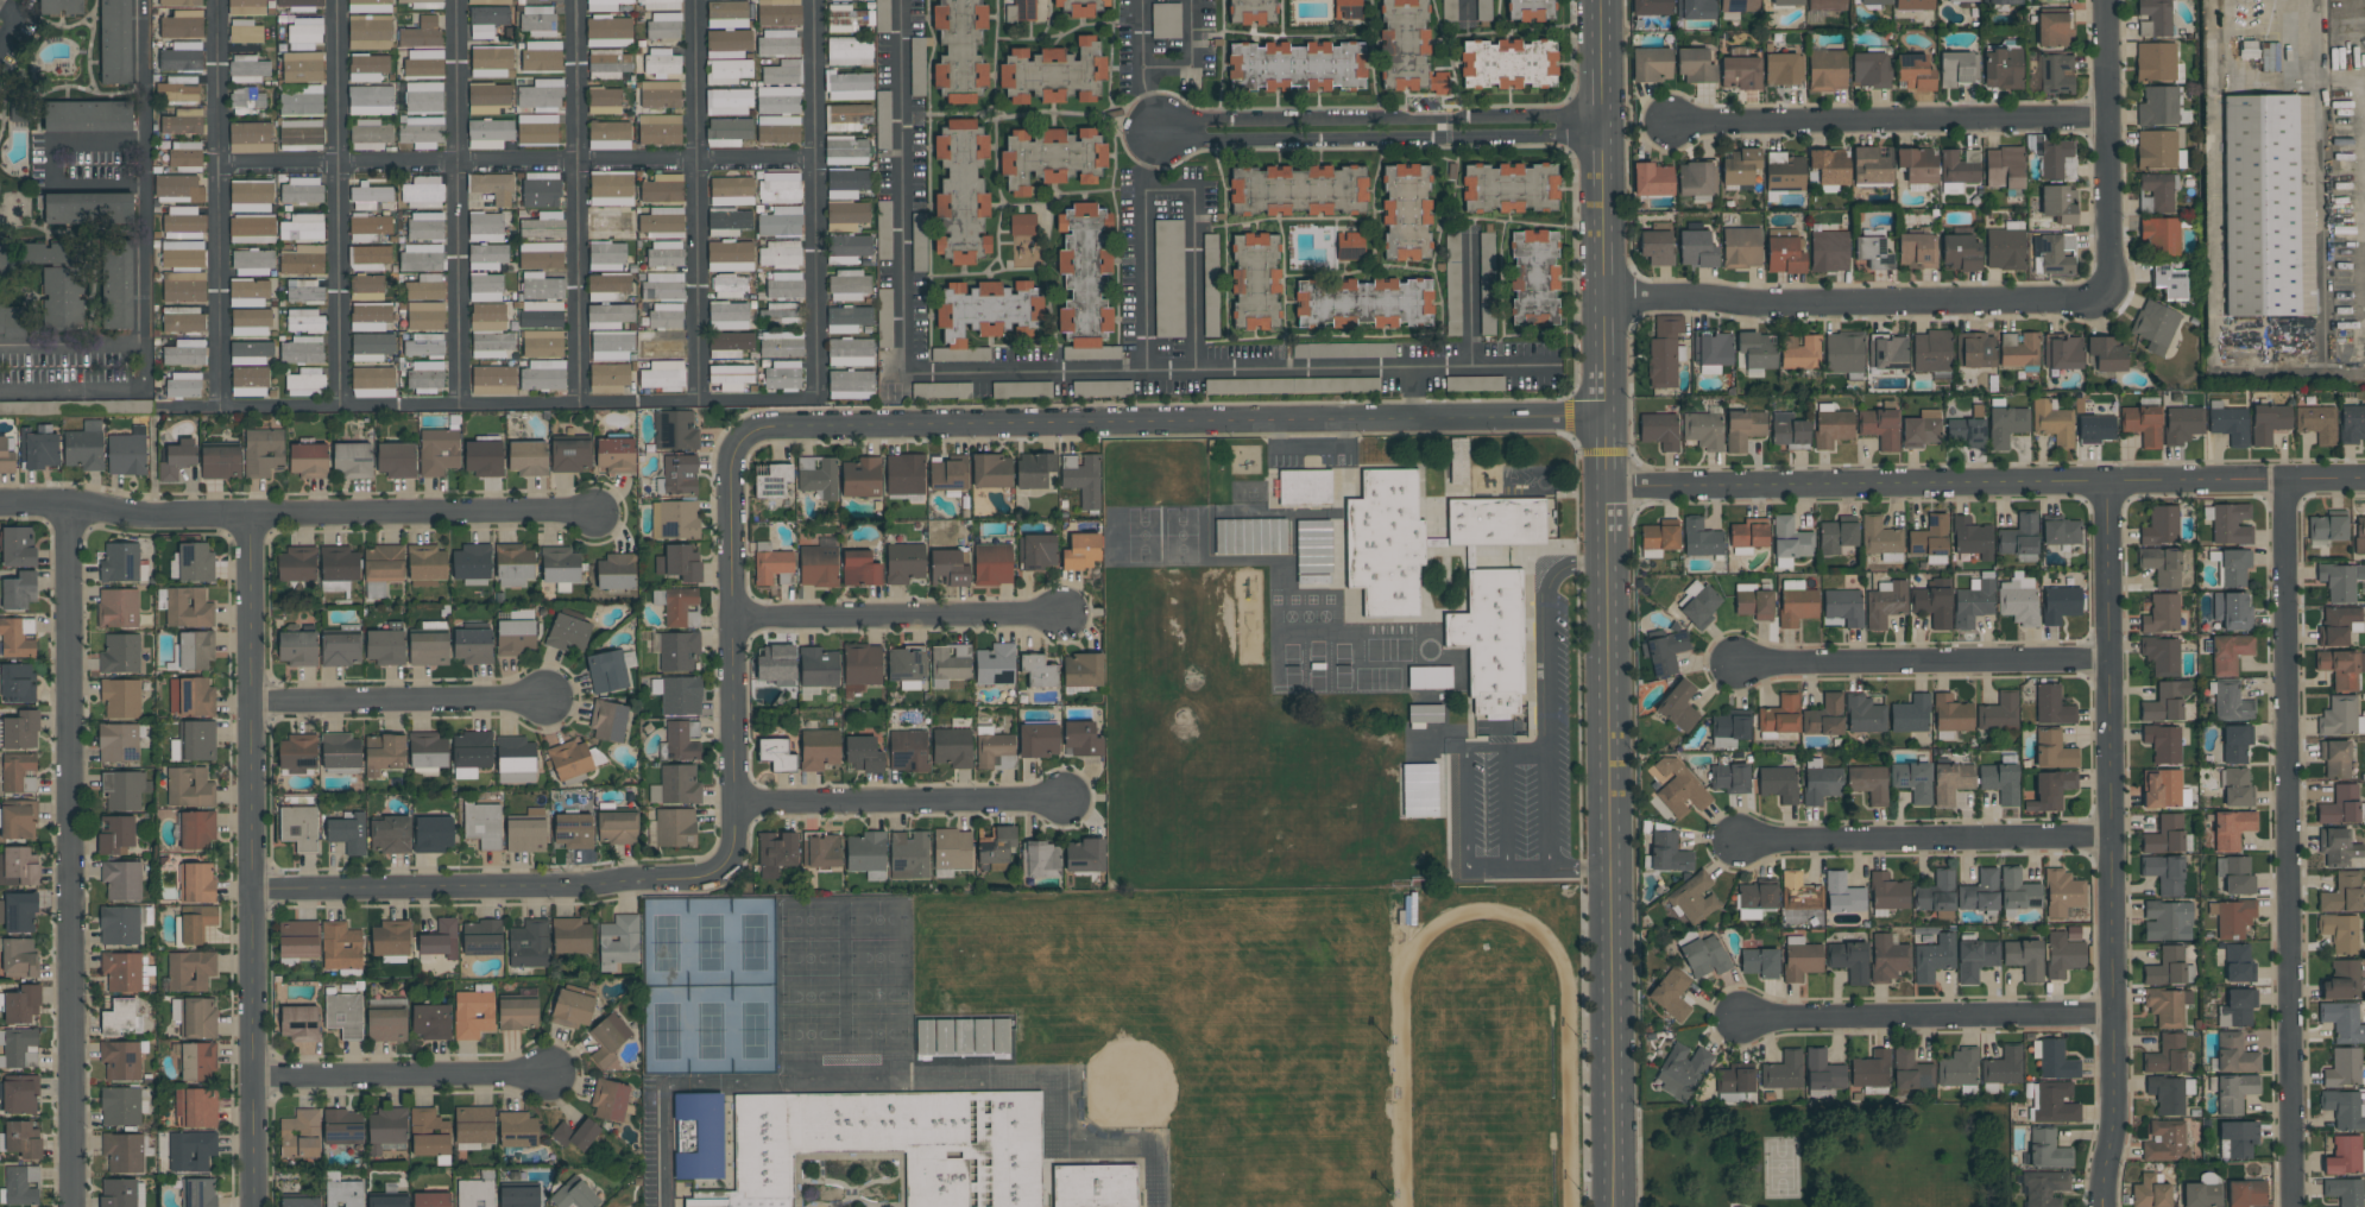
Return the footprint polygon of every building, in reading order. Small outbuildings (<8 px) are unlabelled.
[(40,14),(83,15),(83,0),(40,0),(40,14)] [(130,85),(131,0),(100,0),(99,85),(130,85)] [(265,0),(228,0),(229,16),(265,15),(265,0)] [(276,7),(289,7),(289,11),(323,10),(323,0),(276,0),(276,7)] [(391,0),(348,0),(348,13),(391,12),(391,0)] [(442,0),(397,0),(397,4),(412,4),(412,9),(443,9),(442,0)] [(617,4),(632,4),(632,0),(588,0),(588,12),(617,12),(617,4)] [(680,0),(639,0),(639,10),(680,10),(680,0)] [(800,26),(800,0),(758,0),(758,26),(800,26)] [(858,33),(858,26),(876,26),(876,33),(889,33),(889,0),(875,0),(875,11),(851,11),(851,5),(827,5),(827,33),(858,33)] [(938,6),(932,6),(932,31),(939,31),(939,44),(945,48),(945,56),(942,56),(933,68),(933,87),(946,97),(946,105),(975,104),(975,101),(988,85),(987,65),(976,56),(974,56),(974,45),(980,45),(980,30),(987,30),(986,8),(980,3),(980,0),(938,0),(938,6)] [(1035,0),(1014,0),(1014,6),(1004,6),(1004,22),(1036,21),(1035,0)] [(1053,7),(1065,11),(1069,11),(1069,18),(1093,18),(1093,8),(1109,8),(1109,0),(1053,0),(1053,7)] [(1274,24),(1274,0),(1229,0),(1229,24),(1274,24)] [(1335,20),(1361,19),(1360,0),(1334,0),(1335,20)] [(1448,92),(1448,72),(1430,72),(1430,64),(1423,64),(1423,52),(1429,52),(1430,30),(1427,30),(1427,0),(1381,0),(1380,21),(1382,21),(1381,91),(1448,92)] [(1443,22),(1457,21),(1457,0),(1442,0),(1443,22)] [(1476,21),(1491,21),(1491,0),(1476,0),(1476,21)] [(1553,0),(1507,0),(1508,21),(1553,20),(1553,0)] [(1632,16),(1671,14),(1670,0),(1631,0),(1632,16)] [(1677,20),(1714,19),(1713,0),(1677,0),(1677,20)] [(1758,0),(1720,0),(1720,13),(1759,12),(1758,0)] [(1845,11),(1846,0),(1808,0),(1807,10),(1845,11)] [(1934,10),(1934,0),(1895,0),(1895,11),(1934,10)] [(2170,37),(2171,0),(2138,0),(2137,37),(2170,37)] [(707,2),(708,28),(748,28),(747,2),(707,2)] [(1180,3),(1151,4),(1151,39),(1181,38),(1180,3)] [(554,6),(521,7),(521,35),(555,35),(554,6)] [(470,39),(494,40),(494,25),(509,25),(509,7),(470,7),(470,39)] [(203,38),(202,10),(172,11),(173,17),(160,18),(160,38),(203,38)] [(680,13),(648,14),(648,39),(681,39),(680,13)] [(2037,46),(2069,47),(2070,30),(2066,30),(2066,13),(2037,13),(2037,46)] [(349,50),(391,50),(391,15),(348,16),(349,50)] [(440,46),(439,15),(419,16),(419,29),(398,29),(399,47),(440,46)] [(586,47),(632,48),(632,17),(586,17),(586,47)] [(289,43),(322,43),(322,18),(289,18),(289,43)] [(230,44),(263,43),(263,25),(253,26),(253,19),(229,19),(230,44)] [(707,59),(744,58),(744,51),(752,51),(752,30),(707,31),(707,59)] [(798,30),(759,31),(759,56),(798,56),(798,30)] [(1100,97),(1100,82),(1106,81),(1105,56),(1099,56),(1099,51),(1094,36),(1077,36),(1072,55),(1065,55),(1063,49),(1058,49),(1028,59),(1027,48),(1007,49),(1007,62),(998,65),(999,89),(1005,89),(1010,105),(1028,104),(1032,95),(1040,95),(1040,103),(1052,103),(1072,96),(1077,92),(1077,103),(1083,103),(1100,97)] [(827,38),(827,67),(873,66),(872,37),(827,38)] [(911,96),(925,96),(924,37),(910,37),(911,96)] [(562,42),(522,41),(522,72),(561,72),(562,42)] [(1556,42),(1462,41),(1461,88),(1497,88),(1556,88),(1556,42)] [(2277,72),(2276,48),(2263,48),(2263,41),(2238,42),(2238,59),(2260,58),(2261,72),(2277,72)] [(160,70),(201,71),(202,42),(172,42),(172,50),(160,50),(160,70)] [(1229,90),(1264,88),(1264,92),(1289,90),(1289,87),(1305,86),(1305,92),(1331,91),(1331,87),(1365,86),(1363,44),(1329,45),(1329,42),(1304,42),(1304,47),(1287,48),(1287,43),(1228,45),(1229,90)] [(2135,43),(2136,82),(2183,81),(2182,63),(2176,63),(2175,42),(2135,43)] [(505,77),(506,69),(513,69),(513,46),(471,46),(470,77),(505,77)] [(671,49),(646,48),(645,74),(654,74),(654,80),(665,80),(665,74),(681,74),(681,56),(671,56),(671,49)] [(1677,49),(1677,75),(1684,75),(1684,84),(1716,83),(1716,65),(1708,65),(1708,48),(1677,49)] [(1720,88),(1760,89),(1760,49),(1730,48),(1729,58),(1721,58),(1720,88)] [(1671,49),(1632,49),(1632,82),(1672,81),(1671,49)] [(2021,49),(1984,49),(1984,89),(2022,88),(2021,49)] [(443,50),(405,51),(405,77),(443,76),(443,50)] [(1808,51),(1809,91),(1847,90),(1846,50),(1808,51)] [(282,53),(283,82),(323,82),(322,52),(282,53)] [(1851,54),(1852,89),(1890,88),(1889,53),(1851,54)] [(1802,85),(1802,54),(1764,54),(1765,86),(1802,85)] [(350,83),(380,82),(380,73),(389,73),(389,55),(349,56),(350,83)] [(1896,56),(1897,89),(1935,88),(1934,70),(1927,70),(1926,55),(1896,56)] [(2072,55),(2039,56),(2040,94),(2073,94),(2072,55)] [(230,81),(270,82),(270,62),(256,61),(256,56),(230,56),(230,81)] [(752,60),(706,61),(706,86),(738,85),(737,78),(752,78),(752,60)] [(801,84),(800,60),(779,60),(779,66),(762,67),(762,84),(801,84)] [(872,73),(834,74),(834,70),(825,70),(826,101),(873,100),(872,73)] [(198,76),(166,77),(166,84),(156,84),(156,104),(198,102),(198,76)] [(561,79),(533,79),(533,88),(518,87),(517,108),(533,108),(533,113),(561,113),(561,79)] [(680,108),(680,81),(640,82),(641,109),(680,108)] [(442,83),(405,82),(405,113),(442,114),(442,83)] [(498,114),(498,106),(511,106),(511,84),(468,84),(468,115),(498,114)] [(348,87),(348,116),(393,115),(393,86),(348,87)] [(279,116),(322,116),(322,87),(279,88),(279,116)] [(799,87),(756,88),(757,114),(800,113),(799,87)] [(2137,126),(2179,126),(2179,87),(2144,87),(2144,103),(2136,103),(2137,126)] [(265,109),(265,93),(256,93),(256,88),(232,88),(231,116),(251,116),(251,109),(265,109)] [(588,114),(621,114),(620,88),(587,88),(588,114)] [(751,90),(706,90),(706,116),(751,115),(751,90)] [(877,150),(891,149),(890,100),(880,100),(880,93),(875,93),(877,150)] [(2225,316),(2314,315),(2312,95),(2223,96),(2225,316)] [(132,101),(43,102),(43,133),(132,132),(132,101)] [(25,123),(25,104),(10,103),(9,123),(25,123)] [(825,106),(825,132),(860,131),(860,124),(872,124),(871,105),(825,106)] [(161,117),(161,134),(202,134),(202,109),(174,109),(175,116),(161,117)] [(517,115),(517,145),(558,144),(557,115),(517,115)] [(638,116),(638,145),(681,145),(681,115),(638,116)] [(799,143),(799,116),(757,117),(757,144),(799,143)] [(398,143),(413,143),(413,150),(435,150),(435,143),(442,143),(442,118),(399,117),(398,143)] [(707,147),(740,147),(740,140),(753,140),(753,119),(707,118),(707,147)] [(322,120),(279,121),(280,151),(323,150),(322,120)] [(513,120),(468,121),(468,150),(502,149),(502,141),(514,141),(513,120)] [(934,254),(947,258),(950,258),(950,265),(974,265),(974,256),(990,256),(990,236),(983,236),(983,218),(989,218),(989,194),(983,193),(983,179),(976,178),(976,168),(982,168),(988,148),(988,133),(975,129),(975,120),(946,120),(934,150),(934,163),(947,167),(947,179),(941,179),(940,194),(935,194),(935,239),(934,242),(934,254)] [(384,150),(384,143),(392,143),(392,126),(380,125),(380,121),(351,121),(350,150),(384,150)] [(631,149),(630,122),(588,122),(589,150),(631,149)] [(230,153),(272,153),(272,123),(229,124),(230,153)] [(1000,173),(1006,180),(1006,190),(1013,197),(1029,197),(1028,169),(1041,183),(1041,184),(1066,184),(1066,180),(1078,168),(1078,184),(1096,184),(1096,177),(1107,167),(1107,143),(1105,143),(1095,133),(1095,128),(1077,129),(1077,144),(1069,135),(1065,135),(1065,129),(1040,129),(1040,132),(1028,144),(1028,130),(1013,130),(1005,138),(1005,149),(999,155),(1000,173)] [(2176,130),(2136,131),(2137,170),(2185,169),(2185,151),(2177,151),(2176,130)] [(825,165),(868,165),(867,138),(825,138),(825,165)] [(201,142),(169,142),(169,171),(202,171),(201,142)] [(1853,148),(1854,184),(1892,183),(1891,147),(1853,148)] [(2023,187),(2022,147),(1985,148),(1985,188),(2023,187)] [(1896,149),(1896,169),(1905,168),(1905,184),(1936,184),(1935,148),(1896,149)] [(1979,150),(1963,150),(1964,162),(1956,162),(1956,149),(1940,150),(1941,183),(1979,183),(1979,150)] [(1722,185),(1753,185),(1753,170),(1760,170),(1760,150),(1722,150),(1722,185)] [(1809,150),(1808,169),(1819,169),(1818,193),(1839,193),(1839,185),(1848,185),(1849,150),(1809,150)] [(1804,191),(1803,157),(1787,157),(1787,152),(1765,153),(1766,192),(1804,191)] [(1678,164),(1679,196),(1695,195),(1695,197),(1717,196),(1716,162),(1678,164)] [(1672,164),(1633,165),(1633,196),(1673,195),(1672,164)] [(1383,261),(1428,260),(1427,225),(1430,225),(1429,165),(1382,166),(1383,226),(1383,261)] [(1463,212),(1499,211),(1558,211),(1557,165),(1498,165),(1498,166),(1462,166),(1463,212)] [(1367,215),(1366,167),(1229,168),(1230,214),(1307,214),(1307,215),(1367,215)] [(828,200),(857,199),(857,191),(868,190),(868,169),(827,170),(828,200)] [(589,172),(590,206),(633,206),(632,171),(589,172)] [(523,207),(560,207),(560,173),(522,174),(523,207)] [(801,203),(800,173),(760,174),(760,204),(801,203)] [(467,175),(468,193),(493,193),(493,207),(512,207),(511,174),(467,175)] [(653,175),(653,182),(641,182),(641,202),(683,202),(682,174),(653,175)] [(2175,213),(2175,175),(2139,174),(2139,191),(2152,191),(2151,213),(2175,213)] [(197,176),(155,175),(155,202),(204,203),(204,187),(197,187),(197,176)] [(442,176),(412,177),(412,185),(401,185),(401,208),(442,207),(442,176)] [(753,177),(710,178),(711,206),(753,205),(753,177)] [(281,179),(280,203),(321,203),(322,180),(281,179)] [(230,212),(272,213),(272,181),(230,181),(230,212)] [(393,185),(359,185),(359,188),(351,188),(352,211),(376,211),(376,202),(393,202),(393,185)] [(2041,186),(2040,216),(2057,217),(2057,226),(2073,226),(2074,186),(2041,186)] [(133,193),(44,194),(45,225),(133,223),(133,193)] [(870,223),(869,201),(826,202),(827,232),(857,231),(857,223),(870,223)] [(1056,214),(1056,233),(1064,233),(1063,249),(1058,251),(1057,275),(1063,275),(1063,290),(1070,290),(1070,302),(1058,306),(1058,333),(1071,334),(1071,346),(1063,349),(1062,359),(1120,361),(1121,347),(1101,346),(1096,333),(1112,333),(1112,308),(1097,307),(1099,231),(1111,231),(1111,227),(1105,209),(1097,209),(1095,203),(1085,203),(1056,214)] [(757,236),(801,237),(801,207),(772,206),(772,215),(757,215),(757,236)] [(197,207),(165,207),(164,238),(204,239),(205,215),(196,215),(197,207)] [(683,237),(683,207),(649,208),(650,215),(638,215),(638,238),(683,237)] [(708,237),(739,236),(738,229),(751,229),(751,209),(708,210),(708,237)] [(520,238),(564,237),(564,212),(538,212),(538,220),(519,221),(520,238)] [(443,241),(443,213),(408,213),(408,240),(443,241)] [(468,213),(469,242),(503,242),(502,213),(468,213)] [(279,222),(279,241),(323,242),(323,214),(291,214),(291,222),(279,222)] [(1009,215),(1010,236),(1034,235),(1033,214),(1009,215)] [(230,243),(275,243),(275,215),(229,216),(230,243)] [(392,215),(350,215),(350,242),(380,242),(380,235),(392,235),(392,215)] [(2148,239),(2148,257),(2179,256),(2179,218),(2139,219),(2140,239),(2148,239)] [(1153,220),(1154,338),(1184,338),(1183,220),(1153,220)] [(1985,230),(1986,270),(2023,270),(2023,222),(2004,222),(2004,230),(1985,230)] [(1722,228),(1723,269),(1761,268),(1760,227),(1722,228)] [(1679,231),(1679,267),(1717,266),(1717,244),(1714,245),(1714,230),(1679,231)] [(1557,326),(1557,231),(1511,231),(1511,326),(1557,326)] [(1649,266),(1672,266),(1671,231),(1639,232),(1640,257),(1648,257),(1649,266)] [(1811,272),(1848,271),(1847,231),(1810,232),(1811,272)] [(1364,233),(1337,233),(1336,260),(1364,261),(1364,233)] [(1446,336),(1461,336),(1460,251),(1468,251),(1468,233),(1445,233),(1446,336)] [(1480,336),(1496,335),(1494,233),(1478,233),(1480,336)] [(828,265),(856,264),(856,257),(871,256),(871,234),(827,236),(828,265)] [(1203,234),(1204,337),(1219,337),(1218,234),(1203,234)] [(1232,330),(1269,330),(1269,325),(1278,325),(1278,294),(1278,234),(1233,234),(1232,269),(1231,269),(1230,299),(1232,299),(1232,330)] [(1898,268),(1936,268),(1936,234),(1898,234),(1898,268)] [(2032,235),(2033,266),(2039,266),(2039,274),(2074,273),(2074,257),(2063,257),(2063,251),(2074,251),(2074,234),(2032,235)] [(1980,243),(1972,242),(1972,235),(1942,235),(1941,268),(1959,268),(1959,272),(1979,272),(1980,243)] [(1804,273),(1805,237),(1766,237),(1766,273),(1804,273)] [(1854,237),(1855,260),(1868,259),(1868,270),(1892,270),(1891,253),(1884,253),(1884,237),(1854,237)] [(163,303),(206,302),(206,270),(204,270),(204,242),(161,242),(162,270),(163,270),(163,303)] [(589,271),(625,270),(625,242),(589,242),(589,271)] [(682,242),(648,242),(648,268),(683,267),(682,242)] [(707,242),(708,272),(753,271),(752,242),(707,242)] [(563,269),(563,243),(519,243),(519,269),(563,269)] [(758,243),(758,268),(801,268),(800,243),(758,243)] [(444,245),(400,244),(400,271),(443,271),(444,245)] [(131,330),(132,246),(102,245),(101,330),(131,330)] [(323,245),(295,246),(295,252),(279,252),(280,275),(324,274),(323,245)] [(498,270),(498,263),(507,263),(507,245),(469,245),(468,270),(498,270)] [(382,271),(382,264),(390,264),(391,247),(349,246),(349,271),(382,271)] [(233,251),(233,276),(273,275),(272,250),(233,251)] [(2163,301),(2186,301),(2186,270),(2170,270),(2170,263),(2152,264),(2152,288),(2163,287),(2163,301)] [(80,269),(42,268),(42,298),(42,330),(74,331),(75,315),(79,315),(80,269)] [(522,300),(565,299),(565,278),(543,279),(543,272),(521,273),(522,300)] [(802,298),(802,272),(767,273),(768,298),(802,298)] [(829,272),(829,301),(861,302),(861,294),(870,294),(871,273),(829,272)] [(643,273),(643,300),(683,301),(684,274),(643,273)] [(443,274),(418,275),(418,282),(405,283),(405,301),(443,300),(443,274)] [(470,302),(502,301),(501,274),(469,274),(470,302)] [(588,300),(630,299),(630,274),(588,275),(588,300)] [(351,300),(383,301),(383,276),(351,275),(351,300)] [(745,298),(745,277),(713,277),(713,299),(745,298)] [(1296,329),(1432,325),(1431,280),(1354,282),(1354,279),(1294,281),(1296,329)] [(268,281),(230,280),(229,307),(268,308),(268,281)] [(286,281),(286,303),(324,304),(324,282),(286,281)] [(1041,324),(1041,298),(1031,288),(1031,281),(1013,281),(1013,296),(1005,288),(1001,288),(1001,282),(976,282),(976,285),(964,296),(965,283),(949,283),(937,295),(936,329),(943,329),(942,343),(953,354),(945,353),(945,361),(989,361),(989,348),(964,348),(964,322),(978,336),(999,336),(1003,331),(1019,332),(1020,331),(1034,331),(1041,324)] [(2162,358),(2181,315),(2144,299),(2129,333),(2148,342),(2144,350),(2162,358)] [(563,328),(562,301),(519,302),(520,329),(563,328)] [(444,330),(444,302),(407,303),(408,331),(444,330)] [(650,329),(682,328),(682,303),(649,303),(650,329)] [(709,303),(709,330),(748,330),(748,303),(709,303)] [(800,324),(800,303),(766,303),(767,325),(800,324)] [(351,332),(385,331),(384,323),(391,323),(391,304),(351,304),(351,332)] [(505,304),(470,305),(471,331),(505,330),(505,304)] [(635,305),(587,305),(587,330),(620,330),(620,323),(635,322),(635,305)] [(25,306),(0,306),(0,343),(25,342),(25,306)] [(873,308),(827,307),(827,334),(857,334),(857,325),(872,325),(873,308)] [(203,308),(162,308),(162,332),(203,332),(203,308)] [(231,310),(231,337),(270,336),(270,310),(231,310)] [(287,311),(286,332),(324,333),(325,311),(287,311)] [(1649,389),(1676,388),(1676,334),(1683,334),(1683,316),(1654,316),(1654,338),(1648,338),(1649,389)] [(562,331),(523,331),(523,358),(563,358),(562,331)] [(760,358),(803,357),(802,331),(760,333),(760,358)] [(514,356),(514,332),(472,333),(472,358),(514,356)] [(591,332),(591,361),(633,360),(632,332),(591,332)] [(682,332),(650,332),(650,340),(642,340),(642,358),(683,357),(682,332)] [(1825,332),(1825,373),(1863,373),(1862,332),(1825,332)] [(1913,371),(1950,371),(1949,332),(1912,333),(1913,371)] [(404,341),(404,358),(444,357),(443,333),(412,334),(412,341),(404,341)] [(753,333),(709,334),(709,359),(741,358),(740,351),(754,350),(753,333)] [(1694,364),(1700,364),(1700,375),(1720,374),(1719,366),(1731,366),(1729,333),(1693,334),(1694,364)] [(1775,369),(1774,333),(1737,334),(1737,354),(1745,354),(1745,378),(1762,378),(1762,369),(1775,369)] [(2000,367),(2038,367),(2038,333),(2022,333),(2021,344),(2014,344),(2014,334),(2000,334),(2000,367)] [(383,361),(383,355),(394,355),(394,334),(351,334),(352,362),(383,361)] [(1960,335),(1961,368),(1994,367),(1993,334),(1960,335)] [(1818,369),(1819,336),(1800,335),(1800,337),(1781,336),(1780,368),(1818,369)] [(1907,368),(1907,336),(1868,336),(1869,369),(1907,368)] [(279,363),(323,364),(323,337),(291,337),(291,343),(280,343),(279,363)] [(2081,369),(2081,337),(2044,337),(2043,368),(2081,369)] [(2095,372),(2126,371),(2125,346),(2116,346),(2116,337),(2086,338),(2087,356),(2094,356),(2095,372)] [(205,365),(205,340),(175,339),(175,347),(162,347),(162,365),(205,365)] [(873,366),(872,339),(828,340),(828,367),(873,366)] [(230,343),(230,365),(265,365),(265,357),(274,357),(273,342),(230,343)] [(1395,343),(1292,345),(1293,359),(1395,357),(1395,343)] [(565,360),(528,360),(528,369),(520,368),(520,391),(565,391),(565,360)] [(406,362),(407,392),(444,391),(443,361),(406,362)] [(649,361),(649,370),(639,370),(639,390),(684,389),(684,361),(649,361)] [(800,361),(772,362),(772,368),(764,368),(764,390),(800,389),(800,361)] [(623,393),(623,386),(630,386),(630,364),(590,365),(590,394),(623,393)] [(743,392),(742,383),(754,383),(754,366),(708,366),(709,393),(743,392)] [(231,396),(268,396),(268,367),(232,367),(231,396)] [(352,368),(352,398),(395,397),(394,367),(352,368)] [(516,367),(472,367),(472,394),(515,395),(516,367)] [(286,396),(323,396),(324,368),(299,368),(298,375),(286,375),(286,396)] [(874,371),(828,371),(828,399),(873,399),(874,371)] [(201,373),(167,373),(167,398),(200,398),(201,373)] [(1445,391),(1504,391),(1504,377),(1445,377),(1445,391)] [(1380,393),(1380,378),(1210,379),(1210,394),(1380,393)] [(1132,381),(1072,382),(1072,397),(1132,396),(1132,381)] [(992,399),(1052,398),(1051,382),(991,383),(992,399)] [(912,384),(912,399),(971,398),(971,383),(912,384)] [(2073,448),(2072,410),(2048,410),(2048,399),(2031,399),(2032,434),(2053,434),(2054,449),(2073,448)] [(2209,434),(2229,433),(2229,449),(2248,449),(2247,408),(2222,409),(2221,400),(2208,400),(2209,434)] [(1853,412),(1831,411),(1831,407),(1816,406),(1815,451),(1833,451),(1833,439),(1852,440),(1853,412)] [(2271,447),(2270,430),(2290,430),(2290,406),(2251,406),(2252,448),(2271,447)] [(2360,445),(2360,432),(2364,432),(2364,406),(2340,406),(2340,445),(2360,445)] [(2141,432),(2140,450),(2160,450),(2161,408),(2121,407),(2121,431),(2141,432)] [(2336,445),(2335,407),(2294,407),(2294,432),(2316,432),(2316,446),(2336,445)] [(2028,408),(1988,409),(1989,452),(2008,451),(2008,433),(2029,432),(2028,408)] [(2165,446),(2189,445),(2189,435),(2204,435),(2204,408),(2165,408),(2165,446)] [(1897,410),(1858,410),(1859,436),(1878,435),(1879,453),(1898,453),(1897,410)] [(1901,418),(1902,448),(1923,448),(1923,444),(1940,443),(1940,410),(1919,410),(1919,418),(1901,418)] [(693,411),(654,411),(655,451),(698,450),(698,429),(693,429),(693,411)] [(1766,437),(1766,412),(1727,411),(1726,454),(1745,454),(1745,436),(1766,437)] [(1721,414),(1683,413),(1683,440),(1697,440),(1697,450),(1720,451),(1721,414)] [(1808,421),(1794,421),(1794,413),(1772,413),(1771,447),(1800,447),(1800,449),(1808,449),(1808,421)] [(1677,452),(1677,414),(1639,415),(1640,442),(1661,442),(1661,452),(1677,452)] [(2114,416),(2078,416),(2078,442),(2115,441),(2114,416)] [(1947,420),(1947,443),(1965,442),(1965,449),(1984,448),(1983,419),(1947,420)] [(102,420),(82,421),(83,432),(63,432),(64,466),(81,466),(81,472),(103,471),(102,420)] [(25,471),(45,470),(45,466),(56,466),(56,425),(36,425),(36,428),(20,428),(20,461),(25,461),(25,471)] [(107,436),(108,475),(145,475),(145,425),(131,425),(131,435),(107,436)] [(284,431),(245,430),(244,478),(269,478),(270,467),(283,467),(284,431)] [(420,478),(443,477),(443,469),(460,468),(459,430),(419,431),(420,478)] [(14,437),(0,437),(0,473),(14,472),(14,437)] [(159,483),(178,483),(178,467),(196,466),(195,438),(178,439),(179,446),(166,446),(166,463),(159,463),(159,483)] [(634,438),(595,439),(596,473),(635,472),(634,438)] [(1468,438),(1449,438),(1449,483),(1468,483),(1468,438)] [(591,441),(551,440),(551,472),(590,472),(591,441)] [(474,477),(502,478),(502,442),(464,442),(464,471),(474,471),(474,477)] [(508,471),(517,471),(517,477),(546,477),(546,442),(508,442),(508,471)] [(377,473),(386,473),(386,479),(414,479),(415,444),(377,443),(377,473)] [(327,444),(289,445),(290,473),(298,473),(298,480),(328,479),(327,444)] [(371,479),(371,444),(333,444),(333,473),(342,473),(342,479),(371,479)] [(240,446),(200,447),(201,479),(241,479),(240,446)] [(968,455),(940,454),(940,460),(930,459),(929,489),(967,490),(968,455)] [(1016,490),(1046,489),(1046,473),(1056,473),(1056,454),(1015,455),(1016,490)] [(886,455),(886,495),(923,495),(923,455),(886,455)] [(1012,487),(1011,458),(999,458),(999,455),(971,455),(972,488),(1012,487)] [(1100,511),(1100,455),(1079,455),(1060,455),(1060,488),(1079,488),(1080,511),(1100,511)] [(696,456),(663,456),(663,479),(656,479),(656,494),(696,495),(696,456)] [(798,491),(821,491),(821,501),(837,501),(836,457),(797,458),(798,491)] [(881,458),(858,457),(858,463),(842,463),(841,496),(881,497),(881,458)] [(1419,617),(1418,565),(1425,565),(1424,520),(1418,520),(1417,469),(1361,470),(1361,499),(1345,500),(1346,589),(1363,589),(1363,617),(1419,617)] [(1330,470),(1278,471),(1279,505),(1331,505),(1330,470)] [(1447,499),(1447,545),(1545,544),(1545,532),(1554,532),(1554,499),(1447,499)] [(697,538),(697,501),(651,502),(651,539),(697,538)] [(2252,524),(2250,524),(2250,505),(2203,506),(2203,520),(2212,520),(2212,545),(2252,544),(2252,524)] [(2149,506),(2149,527),(2139,527),(2139,545),(2177,545),(2176,506),(2149,506)] [(1908,555),(1926,555),(1926,564),(1947,564),(1946,514),(1927,514),(1928,531),(1907,532),(1908,555)] [(1997,530),(1997,554),(2016,554),(2016,562),(2036,562),(2036,514),(2017,514),(2017,530),(1997,530)] [(1813,532),(1793,532),(1792,515),(1773,515),(1774,558),(1814,557),(1813,532)] [(1954,554),(1979,554),(1980,561),(1991,561),(1991,526),(1970,526),(1970,515),(1953,516),(1954,554)] [(1903,552),(1903,529),(1881,530),(1881,516),(1862,516),(1862,554),(1903,552)] [(2308,518),(2308,541),(2347,540),(2346,516),(2308,518)] [(2354,517),(2356,555),(2364,555),(2364,517),(2354,517)] [(1685,556),(1722,555),(1722,531),(1702,532),(1702,518),(1684,519),(1685,556)] [(1286,519),(1215,520),(1215,555),(1287,554),(1286,519)] [(1730,524),(1731,556),(1752,555),(1751,548),(1767,548),(1766,519),(1743,520),(1743,524),(1730,524)] [(1296,521),(1297,585),(1330,584),(1330,574),(1332,574),(1331,520),(1296,521)] [(2081,520),(2043,520),(2042,544),(2080,545),(2081,520)] [(1840,556),(1840,547),(1857,546),(1856,522),(1819,523),(1820,556),(1840,556)] [(1678,526),(1640,526),(1641,550),(1679,549),(1678,526)] [(32,548),(36,548),(36,567),(32,567),(23,567),(1,567),(1,527),(32,527),(32,548)] [(1100,534),(1069,534),(1069,550),(1061,550),(1061,570),(1092,570),(1091,560),(1100,560),(1100,534)] [(1056,535),(1019,536),(1019,572),(1044,571),(1044,567),(1056,566),(1056,535)] [(799,547),(800,588),(837,587),(837,538),(818,538),(818,547),(799,547)] [(755,586),(772,586),(772,575),(778,575),(778,584),(794,584),(793,552),(770,552),(770,542),(754,542),(755,586)] [(138,543),(105,544),(105,563),(99,563),(100,583),(147,582),(147,563),(138,563),(138,543)] [(213,582),(214,552),(207,552),(207,544),(178,543),(178,555),(170,554),(170,581),(213,582)] [(534,579),(533,550),(525,551),(524,544),(496,544),(496,587),(525,587),(525,579),(534,579)] [(680,575),(681,583),(700,583),(699,544),(664,545),(664,556),(654,556),(654,575),(680,575)] [(908,579),(925,579),(924,544),(885,546),(886,585),(908,585),(908,579)] [(974,586),(1012,585),(1011,544),(974,545),(974,586)] [(446,551),(437,551),(437,545),(408,545),(409,587),(437,587),(437,580),(447,580),(446,551)] [(490,586),(490,545),(460,545),(460,551),(452,551),(452,580),(462,580),(463,586),(490,586)] [(276,581),(316,582),(316,547),(285,546),(285,555),(277,554),(276,581)] [(321,592),(350,591),(349,582),(359,581),(358,552),(349,553),(349,546),(320,547),(321,592)] [(364,546),(364,582),(403,583),(404,547),(364,546)] [(581,584),(580,554),(571,554),(570,546),(541,547),(542,583),(556,583),(556,593),(570,593),(570,584),(581,584)] [(843,586),(882,585),(881,564),(871,564),(871,550),(842,551),(843,586)] [(961,550),(931,551),(932,578),(943,578),(943,587),(969,587),(968,566),(961,566),(961,550)] [(2180,589),(2180,550),(2137,550),(2138,569),(2155,569),(2155,589),(2180,589)] [(2220,585),(2245,586),(2245,569),(2250,569),(2251,550),(2221,550),(2220,585)] [(634,553),(605,554),(605,561),(596,561),(597,590),(635,589),(634,553)] [(2355,603),(2355,580),(2364,580),(2364,565),(2316,566),(2316,582),(2327,582),(2327,604),(2355,603)] [(1521,569),(1467,570),(1468,614),(1443,614),(1444,648),(1467,648),(1468,699),(1473,699),(1473,715),(1518,714),(1518,693),(1523,693),(1521,569)] [(27,602),(27,609),(1,609),(1,580),(18,580),(18,571),(36,571),(36,602),(27,602)] [(1998,616),(2012,616),(2012,626),(2036,626),(2036,578),(2021,578),(2021,571),(2011,572),(2011,582),(1998,582),(1998,616)] [(1675,606),(1698,629),(1724,605),(1697,577),(1682,592),(1686,596),(1675,606)] [(1950,631),(1951,579),(1933,579),(1933,589),(1912,589),(1911,614),(1931,614),(1930,631),(1950,631)] [(1955,590),(1954,629),(1973,630),(1974,615),(1993,616),(1994,579),(1969,579),(1969,590),(1955,590)] [(1780,629),(1797,629),(1797,619),(1818,619),(1818,590),(1803,590),(1803,580),(1779,581),(1780,629)] [(1907,581),(1877,581),(1877,592),(1866,592),(1867,630),(1885,630),(1885,616),(1907,615),(1907,581)] [(1772,591),(1754,591),(1754,584),(1734,584),(1735,615),(1753,615),(1754,622),(1772,621),(1772,591)] [(166,628),(214,627),(213,603),(205,603),(204,587),(165,588),(166,628)] [(2080,587),(2043,588),(2043,626),(2060,626),(2060,617),(2081,616),(2080,587)] [(99,628),(139,627),(138,589),(98,590),(99,628)] [(699,628),(699,611),(688,611),(688,606),(698,606),(698,589),(652,590),(652,605),(665,605),(665,628),(699,628)] [(1823,618),(1845,618),(1845,628),(1861,628),(1861,590),(1823,591),(1823,618)] [(2212,621),(2222,621),(2222,631),(2252,631),(2252,606),(2247,605),(2247,594),(2212,593),(2212,621)] [(2140,632),(2179,632),(2179,594),(2150,594),(2150,615),(2140,615),(2140,632)] [(2361,607),(2323,608),(2323,627),(2317,627),(2318,647),(2348,646),(2348,632),(2362,632),(2361,607)] [(592,625),(556,613),(545,645),(571,655),(573,650),(583,653),(592,625)] [(1,634),(0,634),(0,619),(24,619),(24,624),(24,634),(24,640),(34,640),(34,658),(1,658),(1,644),(1,640),(1,634)] [(519,656),(519,648),(534,649),(535,622),(497,621),(496,656),(519,656)] [(453,630),(454,659),(463,659),(463,665),(492,665),(491,629),(453,630)] [(404,631),(366,631),(366,660),(375,660),(375,666),(404,666),(404,631)] [(178,632),(179,671),(208,670),(208,661),(214,661),(213,632),(178,632)] [(278,661),(287,661),(287,667),(316,667),(317,632),(279,632),(278,661)] [(448,665),(448,632),(408,633),(409,666),(448,665)] [(699,632),(658,633),(659,672),(693,672),(693,655),(700,655),(699,632)] [(1646,639),(1653,679),(1677,674),(1674,653),(1690,650),(1687,632),(1646,639)] [(139,634),(105,635),(105,652),(99,652),(99,674),(140,673),(139,634)] [(361,665),(360,634),(321,635),(322,666),(361,665)] [(2212,677),(2237,677),(2236,655),(2254,655),(2253,636),(2211,637),(2212,677)] [(2178,638),(2139,639),(2140,658),(2152,658),(2152,677),(2179,677),(2178,638)] [(975,685),(1014,684),(1013,643),(991,643),(991,651),(975,651),(975,685)] [(881,644),(844,645),(845,685),(881,684),(881,644)] [(931,647),(932,690),(948,689),(948,679),(971,679),(969,644),(954,645),(955,657),(947,657),(947,646),(931,647)] [(794,646),(756,647),(757,687),(796,686),(794,646)] [(800,687),(839,687),(838,652),(822,653),(821,647),(799,648),(800,687)] [(585,657),(593,696),(628,688),(620,649),(585,657)] [(888,681),(900,681),(900,690),(920,690),(920,677),(926,677),(926,650),(887,651),(888,681)] [(2357,691),(2357,672),(2364,672),(2364,653),(2315,652),(2315,671),(2333,671),(2333,691),(2357,691)] [(1019,672),(1027,672),(1028,688),(1058,687),(1057,666),(1044,666),(1044,655),(1019,655),(1019,672)] [(1102,655),(1063,655),(1063,687),(1102,687),(1102,655)] [(1,674),(1,664),(31,664),(31,674),(34,674),(34,702),(1,702),(1,674)] [(662,716),(701,715),(700,677),(650,679),(651,695),(661,694),(662,716)] [(215,716),(214,687),(208,687),(208,678),(178,679),(178,703),(169,703),(170,717),(215,716)] [(1684,703),(1695,690),(1681,679),(1655,710),(1685,735),(1700,716),(1684,703)] [(2215,720),(2255,719),(2254,701),(2239,701),(2238,679),(2215,680),(2215,684),(2208,684),(2208,694),(2214,694),(2215,720)] [(139,680),(100,680),(100,703),(105,703),(106,720),(140,719),(139,680)] [(2140,702),(2140,721),(2182,721),(2181,696),(2190,696),(2190,681),(2157,681),(2157,702),(2140,702)] [(2060,684),(2036,685),(2037,725),(2076,724),(2075,706),(2060,706),(2060,684)] [(2018,729),(2017,691),(1998,692),(1998,705),(1976,706),(1977,729),(2018,729)] [(1802,710),(1802,735),(1842,735),(1842,692),(1822,692),(1823,710),(1802,710)] [(1758,708),(1758,733),(1799,732),(1798,693),(1779,694),(1779,708),(1758,708)] [(1890,733),(1928,732),(1928,693),(1911,694),(1911,704),(1890,704),(1890,733)] [(1972,703),(1951,703),(1951,693),(1934,693),(1935,731),(1973,731),(1972,703)] [(1847,733),(1886,732),(1885,705),(1871,706),(1871,694),(1846,695),(1847,733)] [(2356,717),(2356,695),(2329,696),(2329,710),(2318,710),(2318,735),(2364,734),(2364,717),(2356,717)] [(1442,705),(1408,705),(1408,723),(1442,723),(1442,705)] [(11,718),(11,710),(38,710),(38,732),(36,732),(36,748),(2,748),(2,718),(11,718)] [(1735,749),(1736,741),(1749,741),(1750,711),(1726,711),(1726,716),(1712,716),(1711,748),(1735,749)] [(215,761),(215,721),(178,722),(179,740),(169,740),(170,762),(215,761)] [(1094,721),(1064,722),(1064,748),(1071,748),(1071,757),(1103,756),(1103,737),(1094,738),(1094,721)] [(699,722),(665,722),(665,744),(659,744),(659,760),(700,760),(700,743),(689,743),(689,737),(698,737),(699,722)] [(98,763),(138,763),(139,725),(99,725),(98,763)] [(1058,757),(1058,725),(1019,725),(1019,757),(1058,757)] [(2253,725),(2222,726),(2223,765),(2246,764),(2246,747),(2253,747),(2253,725)] [(976,768),(1014,769),(1014,735),(992,735),(992,727),(977,726),(976,768)] [(2180,764),(2179,726),(2141,727),(2142,744),(2152,743),(2153,765),(2180,764)] [(971,769),(970,729),(932,730),(933,764),(951,764),(951,769),(971,769)] [(2035,768),(2077,768),(2077,748),(2060,748),(2060,729),(2035,729),(2035,768)] [(839,730),(800,731),(801,772),(823,771),(823,765),(840,765),(839,730)] [(889,731),(890,772),(928,771),(927,731),(889,731)] [(409,733),(410,776),(437,775),(437,768),(448,768),(447,738),(438,739),(438,732),(409,733)] [(322,772),(360,772),(359,740),(350,740),(350,733),(321,734),(322,772)] [(453,780),(477,779),(476,767),(492,767),(492,733),(452,733),(453,780)] [(278,741),(279,773),(305,772),(305,769),(317,769),(316,734),(287,735),(287,741),(278,741)] [(379,770),(405,769),(404,735),(365,736),(365,778),(379,778),(379,770)] [(497,783),(535,783),(534,743),(526,744),(526,737),(496,737),(497,783)] [(875,737),(844,737),(845,772),(883,771),(883,752),(876,752),(875,737)] [(546,750),(558,783),(595,769),(584,742),(575,745),(573,739),(546,750)] [(788,739),(758,739),(757,761),(772,761),(771,772),(796,772),(796,754),(788,754),(788,739)] [(2349,779),(2349,741),(2322,741),(2322,780),(2349,779)] [(1712,801),(1671,752),(1648,772),(1659,785),(1652,791),(1677,821),(1692,808),(1697,814),(1712,801)] [(20,754),(24,754),(36,754),(36,771),(24,771),(24,792),(2,792),(2,754),(20,754)] [(1842,768),(1821,768),(1821,759),(1804,759),(1805,807),(1822,806),(1822,797),(1842,796),(1842,768)] [(1890,788),(1911,788),(1911,807),(1931,806),(1930,763),(1890,764),(1890,788)] [(1403,818),(1438,817),(1437,764),(1402,764),(1403,818)] [(1711,790),(1724,790),(1724,794),(1749,794),(1749,764),(1710,765),(1711,790)] [(1974,789),(1974,764),(1934,765),(1934,806),(1954,806),(1954,790),(1974,789)] [(1979,765),(1979,789),(1998,789),(1999,807),(2018,807),(2017,764),(1979,765)] [(695,765),(660,765),(660,785),(649,785),(649,804),(701,804),(701,783),(695,783),(695,765)] [(167,768),(167,807),(215,806),(215,783),(206,783),(206,767),(167,768)] [(1759,795),(1779,795),(1780,806),(1796,805),(1796,767),(1758,768),(1759,795)] [(1886,767),(1847,767),(1847,792),(1869,792),(1869,807),(1887,807),(1886,767)] [(2251,807),(2250,768),(2223,769),(2224,808),(2251,807)] [(2142,772),(2143,808),(2189,807),(2189,800),(2181,800),(2180,771),(2142,772)] [(148,773),(102,772),(102,799),(106,799),(106,810),(141,811),(141,793),(148,793),(148,773)] [(2061,811),(2061,790),(2077,790),(2077,772),(2035,773),(2035,801),(2023,802),(2023,812),(2061,811)] [(2333,785),(2333,804),(2316,805),(2317,824),(2359,823),(2358,784),(2333,785)] [(30,839),(1,839),(1,807),(7,807),(7,801),(37,801),(37,822),(34,822),(34,841),(30,841),(30,839)] [(501,805),(464,804),(463,837),(480,837),(479,850),(500,851),(501,805)] [(280,842),(295,842),(295,852),(317,852),(316,807),(279,808),(280,842)] [(545,852),(544,809),(524,809),(524,820),(505,820),(506,853),(545,852)] [(695,809),(655,810),(656,848),(696,847),(695,809)] [(214,850),(213,812),(180,813),(180,851),(214,850)] [(326,842),(345,842),(345,856),(365,856),(365,812),(343,812),(343,820),(326,820),(326,842)] [(636,812),(597,812),(597,844),(637,843),(636,812)] [(2214,853),(2239,852),(2239,832),(2257,832),(2257,812),(2214,812),(2214,853)] [(2182,813),(2158,814),(2158,834),(2141,834),(2142,853),(2183,852),(2182,813)] [(593,849),(592,814),(554,815),(554,845),(563,845),(563,849),(593,849)] [(99,855),(133,855),(132,816),(98,817),(99,855)] [(444,854),(444,846),(452,846),(453,818),(415,817),(414,853),(444,854)] [(410,818),(370,818),(370,853),(410,853),(410,818)] [(978,864),(1008,863),(1008,848),(1015,848),(1015,827),(977,827),(978,864)] [(933,830),(934,870),(972,869),(971,829),(933,830)] [(2325,868),(2349,868),(2349,858),(2363,858),(2363,845),(2348,845),(2349,829),(2319,829),(2319,854),(2325,854),(2325,868)] [(845,837),(846,872),(885,871),(885,832),(861,832),(861,837),(845,837)] [(928,879),(928,832),(890,832),(890,880),(928,879)] [(1651,870),(1692,871),(1692,852),(1676,852),(1676,832),(1651,832),(1651,870)] [(758,867),(796,867),(796,833),(758,833),(758,867)] [(840,867),(839,833),(803,834),(803,868),(840,867)] [(1104,840),(1065,841),(1065,872),(1105,872),(1104,840)] [(1023,844),(1023,878),(1058,877),(1058,843),(1023,844)] [(36,864),(40,864),(40,885),(36,885),(30,885),(21,885),(4,885),(4,847),(30,847),(30,854),(36,854),(36,864)] [(2158,897),(2183,897),(2183,857),(2140,857),(2140,876),(2158,876),(2158,897)] [(2225,895),(2255,895),(2254,875),(2248,875),(2248,857),(2216,857),(2216,878),(2225,878),(2225,895)] [(107,901),(141,901),(141,861),(100,862),(101,884),(107,883),(107,901)] [(213,903),(214,864),(179,863),(179,902),(213,903)] [(2000,866),(2001,909),(2041,908),(2040,884),(2020,885),(2019,866),(2000,866)] [(1957,910),(1998,910),(1997,868),(1977,868),(1978,885),(1957,886),(1957,910)] [(1663,898),(1687,929),(1720,905),(1711,893),(1704,899),(1700,894),(1714,884),(1702,869),(1663,898)] [(1914,910),(1953,911),(1954,869),(1934,869),(1934,886),(1914,886),(1914,910)] [(2085,881),(2070,881),(2070,869),(2046,869),(2046,919),(2065,919),(2065,908),(2085,908),(2085,881)] [(1844,870),(1825,871),(1827,914),(1866,913),(1865,888),(1845,889),(1844,870)] [(1908,881),(1888,881),(1887,871),(1871,872),(1871,909),(1909,908),(1908,881)] [(2360,871),(2335,871),(2335,893),(2318,893),(2318,912),(2360,912),(2360,871)] [(1823,909),(1822,885),(1801,886),(1801,872),(1781,872),(1782,910),(1823,909)] [(1776,885),(1739,885),(1738,920),(1760,920),(1761,909),(1776,909),(1776,885)] [(31,895),(37,895),(37,912),(31,912),(31,931),(5,931),(5,895),(24,895),(31,895)] [(2144,941),(2191,940),(2191,902),(2144,902),(2144,941)] [(2244,940),(2244,926),(2254,925),(2254,902),(2208,902),(2208,915),(2217,915),(2217,940),(2244,940)] [(139,945),(139,907),(99,908),(100,945),(139,945)] [(174,916),(175,946),(203,946),(202,926),(218,926),(218,907),(199,907),(199,915),(174,916)] [(615,963),(639,963),(638,914),(614,915),(614,924),(599,924),(600,972),(615,972),(615,963)] [(2358,954),(2357,916),(2317,916),(2318,935),(2332,935),(2333,955),(2358,954)] [(418,954),(445,954),(445,960),(457,960),(456,918),(437,918),(437,935),(418,935),(418,954)] [(591,925),(581,925),(581,918),(552,919),(553,954),(591,953),(591,925)] [(509,928),(508,967),(548,968),(548,919),(523,919),(523,929),(509,928)] [(318,958),(317,921),(278,921),(279,958),(318,958)] [(346,921),(322,922),(323,971),(362,970),(361,930),(346,930),(346,921)] [(370,928),(371,956),(410,954),(409,921),(380,921),(380,928),(370,928)] [(502,955),(501,921),(462,921),(462,955),(502,955)] [(2085,969),(2084,941),(2078,941),(2078,928),(2068,928),(2068,931),(2047,932),(2048,980),(2064,980),(2064,970),(2085,969)] [(1695,979),(1714,970),(1716,976),(1732,968),(1714,932),(1680,948),(1695,979)] [(1911,944),(1896,944),(1897,933),(1872,933),(1871,982),(1896,983),(1897,971),(1910,971),(1911,944)] [(1914,946),(1914,984),(1933,984),(1933,969),(1954,969),(1954,933),(1937,933),(1937,945),(1914,946)] [(1822,973),(1822,945),(1803,945),(1803,937),(1784,937),(1785,984),(1802,983),(1802,973),(1822,973)] [(32,954),(37,954),(37,978),(32,978),(27,978),(1,978),(1,939),(32,939),(32,954)] [(2002,966),(2023,966),(2022,983),(2041,983),(2042,942),(2003,941),(2002,966)] [(1998,966),(1998,942),(1957,942),(1958,985),(1978,985),(1977,967),(1998,966)] [(1847,986),(1867,985),(1866,943),(1827,943),(1827,968),(1847,967),(1847,986)] [(2225,982),(2253,982),(2252,944),(2225,944),(2225,982)] [(2183,945),(2160,946),(2160,966),(2142,966),(2143,985),(2193,984),(2193,965),(2183,966),(2183,945)] [(1741,950),(1741,974),(1759,973),(1759,979),(1778,979),(1778,949),(1741,950)] [(167,953),(168,992),(208,992),(208,977),(216,977),(216,952),(167,953)] [(100,954),(100,976),(107,976),(107,992),(147,992),(147,975),(154,976),(154,967),(146,967),(146,954),(100,954)] [(2331,961),(2332,980),(2320,980),(2321,999),(2360,998),(2359,960),(2331,961)] [(1692,1009),(1678,998),(1691,981),(1672,965),(1646,997),(1680,1024),(1692,1009)] [(20,993),(20,985),(38,985),(38,1017),(31,1017),(31,1024),(5,1024),(5,993),(20,993)] [(595,998),(558,989),(550,1021),(587,1030),(595,998)] [(2227,1006),(2218,1006),(2217,1027),(2251,1028),(2251,1007),(2256,1007),(2257,990),(2227,989),(2227,1006)] [(2183,1005),(2191,1005),(2192,991),(2145,990),(2145,1015),(2156,1015),(2156,1029),(2183,1029),(2183,1005)] [(455,1040),(479,1040),(479,1031),(494,1031),(493,992),(454,992),(455,1040)] [(324,1028),(341,1028),(341,1039),(362,1039),(362,994),(324,995),(324,1028)] [(119,1037),(119,1032),(141,1032),(141,1017),(134,1017),(134,999),(112,998),(112,1012),(101,1012),(101,1036),(119,1037)] [(217,1039),(217,1008),(209,1008),(209,998),(183,998),(182,1038),(217,1039)] [(499,999),(499,1029),(538,1029),(538,999),(499,999)] [(406,1042),(406,1000),(367,1000),(367,1041),(406,1042)] [(2357,1003),(2319,1003),(2319,1023),(2333,1022),(2334,1044),(2364,1043),(2364,1025),(2358,1025),(2357,1003)] [(449,1041),(450,1006),(412,1005),(412,1035),(421,1035),(421,1040),(449,1041)] [(280,1007),(281,1036),(289,1036),(289,1043),(319,1042),(318,1006),(280,1007)] [(24,1048),(24,1068),(4,1068),(4,1030),(21,1030),(37,1030),(37,1048),(24,1048)] [(2260,1072),(2260,1053),(2241,1053),(2242,1032),(2217,1031),(2217,1072),(2260,1072)] [(2159,1034),(2160,1053),(2143,1054),(2143,1073),(2184,1073),(2183,1034),(2159,1034)] [(2039,1078),(2080,1078),(2080,1060),(2063,1060),(2063,1039),(2031,1040),(2032,1059),(2039,1059),(2039,1078)] [(147,1042),(99,1041),(99,1061),(106,1061),(105,1080),(140,1081),(140,1053),(147,1053),(147,1042)] [(1689,1049),(1674,1041),(1652,1084),(1687,1103),(1713,1054),(1697,1046),(1689,1061),(1684,1058),(1689,1049)] [(181,1082),(215,1081),(215,1043),(180,1044),(181,1082)] [(2021,1045),(2002,1046),(2002,1060),(1981,1060),(1981,1084),(2021,1083),(2021,1045)] [(1933,1063),(1913,1064),(1912,1047),(1893,1048),(1895,1090),(1934,1089),(1933,1063)] [(2364,1085),(2364,1065),(2361,1065),(2360,1047),(2332,1048),(2332,1069),(2322,1069),(2322,1086),(2364,1085)] [(1825,1048),(1806,1049),(1807,1099),(1834,1099),(1834,1089),(1846,1088),(1845,1065),(1825,1065),(1825,1048)] [(1937,1060),(1938,1086),(1977,1085),(1976,1048),(1951,1048),(1951,1059),(1937,1060)] [(1851,1087),(1890,1086),(1889,1049),(1871,1049),(1871,1059),(1850,1059),(1851,1087)] [(1761,1064),(1761,1089),(1802,1088),(1801,1050),(1782,1051),(1782,1064),(1761,1064)] [(1753,1093),(1754,1063),(1728,1063),(1728,1070),(1716,1070),(1716,1093),(1753,1093)] [(5,1081),(5,1076),(38,1076),(38,1104),(34,1104),(34,1113),(2,1113),(2,1081),(5,1081)] [(2218,1115),(2243,1115),(2242,1095),(2259,1095),(2258,1076),(2217,1077),(2218,1115)] [(2193,1078),(2145,1078),(2145,1095),(2156,1095),(2156,1116),(2184,1116),(2184,1094),(2193,1094),(2193,1078)] [(622,1123),(630,1085),(597,1079),(589,1116),(622,1123)] [(2072,1083),(2031,1082),(2031,1122),(2080,1123),(2080,1104),(2062,1104),(2062,1098),(2072,1098),(2072,1083)] [(101,1126),(141,1126),(140,1113),(149,1113),(148,1088),(101,1089),(101,1126)] [(175,1117),(181,1117),(180,1128),(217,1129),(217,1089),(175,1089),(175,1117)] [(2319,1092),(2320,1110),(2335,1110),(2335,1131),(2364,1130),(2364,1104),(2359,1105),(2359,1091),(2319,1092)] [(1040,1092),(734,1094),(735,1193),(684,1193),(684,1206),(1041,1206),(1040,1092)] [(674,1094),(675,1180),(723,1179),(722,1093),(674,1094)] [(455,1107),(455,1143),(494,1143),(494,1106),(455,1107)] [(434,1108),(412,1107),(411,1156),(436,1156),(436,1165),(449,1166),(450,1120),(434,1119),(434,1108)] [(295,1118),(279,1119),(280,1158),(320,1157),(319,1109),(295,1109),(295,1118)] [(368,1157),(381,1157),(381,1150),(406,1149),(405,1109),(367,1110),(368,1157)] [(323,1111),(324,1144),(362,1144),(362,1110),(323,1111)] [(528,1112),(499,1113),(499,1147),(538,1147),(537,1118),(528,1118),(528,1112)] [(582,1153),(601,1129),(586,1118),(575,1132),(561,1121),(550,1136),(565,1148),(569,1143),(582,1153)] [(2142,1161),(2186,1161),(2185,1120),(2148,1121),(2148,1140),(2141,1140),(2142,1161)] [(38,1139),(40,1139),(40,1161),(20,1161),(20,1151),(5,1151),(5,1121),(31,1121),(31,1130),(38,1130),(38,1139)] [(2257,1122),(2220,1122),(2219,1158),(2251,1159),(2252,1145),(2257,1145),(2257,1122)] [(2055,1129),(2029,1129),(2029,1167),(2072,1168),(2072,1148),(2054,1148),(2055,1129)] [(217,1134),(170,1133),(169,1172),(207,1173),(208,1155),(216,1155),(217,1134)] [(143,1173),(142,1134),(101,1135),(101,1157),(108,1157),(108,1173),(143,1173)] [(2333,1136),(2333,1158),(2323,1158),(2323,1174),(2364,1174),(2364,1150),(2360,1150),(2361,1137),(2333,1136)] [(1053,1206),(1136,1206),(1136,1165),(1052,1166),(1053,1206)] [(26,1189),(38,1189),(38,1205),(12,1205),(5,1205),(5,1167),(26,1167),(26,1189)] [(2023,1206),(2061,1206),(2061,1198),(2052,1198),(2051,1191),(2069,1191),(2069,1172),(2023,1173),(2023,1206)] [(2156,1184),(2155,1172),(2140,1173),(2141,1184),(2132,1185),(2133,1206),(2170,1206),(2169,1183),(2156,1184)] [(2183,1183),(2183,1206),(2204,1206),(2222,1206),(2221,1173),(2200,1174),(2200,1183),(2183,1183)] [(184,1179),(184,1206),(216,1206),(216,1179),(184,1179)] [(2322,1179),(2322,1197),(2339,1197),(2339,1206),(2364,1206),(2364,1199),(2362,1199),(2362,1180),(2322,1179)] [(101,1206),(142,1206),(142,1180),(100,1181),(101,1206)] [(457,1206),(494,1206),(494,1180),(456,1181),(457,1206)] [(563,1185),(548,1199),(555,1206),(568,1206),(572,1203),(575,1206),(596,1206),(601,1202),(581,1180),(568,1191),(563,1185)] [(362,1181),(325,1182),(326,1206),(363,1206),(362,1181)] [(2227,1182),(2228,1206),(2247,1206),(2266,1205),(2265,1181),(2227,1182)] [(500,1206),(539,1206),(538,1187),(499,1187),(500,1206)] [(451,1193),(413,1193),(413,1206),(451,1206),(451,1193)] [(368,1206),(408,1206),(408,1196),(368,1196),(368,1206)] [(281,1198),(281,1206),(320,1206),(320,1199),(281,1198)]
